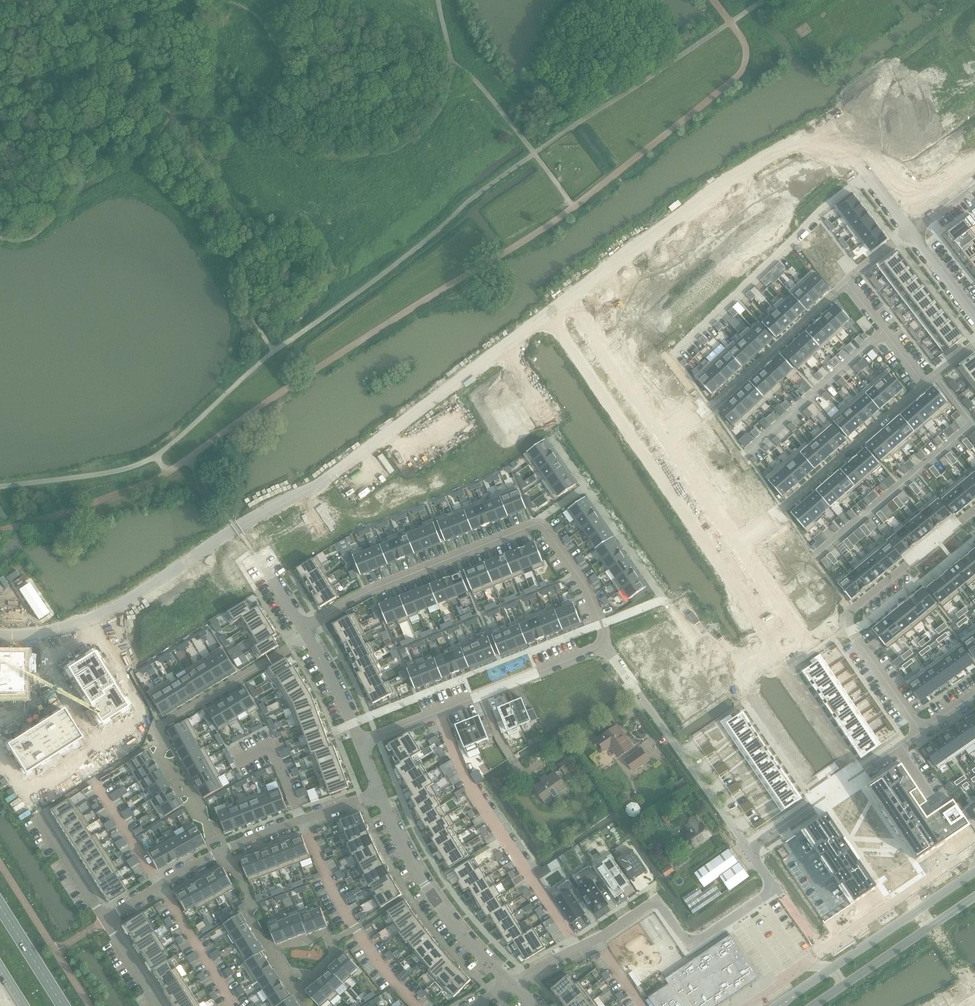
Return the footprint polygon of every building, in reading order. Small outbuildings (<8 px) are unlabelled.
[(852,194),(834,207),(842,217),(860,203),(852,194)] [(860,203),(842,217),(848,225),(846,227),(847,227),(867,212),(860,203)] [(867,212),(847,227),(853,236),(873,221),(867,212)] [(947,234),(949,237),(961,252),(974,241),(974,237),(971,231),(974,228),(974,223),(970,216),(947,234)] [(873,221),(853,236),(854,237),(856,235),(862,244),(880,230),(873,221)] [(880,230),(862,244),(863,244),(865,243),(872,252),(888,240),(880,230)] [(961,252),(968,261),(974,255),(974,241),(961,252)] [(898,252),(877,267),(884,276),(905,261),(898,252)] [(905,261),(884,276),(891,285),(911,269),(905,261)] [(911,269),(891,285),(897,293),(918,278),(911,269)] [(812,271),(804,278),(821,296),(829,289),(812,271)] [(804,278),(797,285),(814,303),(821,296),(804,278)] [(918,278),(897,293),(904,302),(924,286),(918,278)] [(797,285),(789,292),(806,310),(814,303),(797,285)] [(924,286),(904,302),(911,311),(931,295),(924,286)] [(782,298),(799,317),(806,310),(789,292),(792,295),(785,302),(782,298)] [(931,295),(911,311),(917,319),(938,303),(931,295)] [(782,298),(774,305),(791,324),(799,317),(782,298)] [(938,303),(917,319),(924,328),(944,312),(938,303)] [(837,304),(829,311),(844,328),(843,326),(850,319),(837,304)] [(777,309),(770,316),(784,331),(791,324),(774,305),(774,306),(777,309)] [(829,311),(821,318),(837,335),(844,328),(829,311)] [(944,312),(924,328),(930,336),(951,321),(944,312)] [(770,316),(762,323),(776,338),(784,331),(770,316)] [(821,318),(814,325),(829,342),(837,335),(821,318)] [(951,321),(930,336),(937,345),(957,329),(951,321)] [(748,327),(748,328),(765,346),(773,339),(759,324),(751,331),(748,327)] [(814,325),(806,332),(822,349),(829,342),(814,325)] [(748,328),(740,335),(757,353),(765,346),(748,328)] [(957,329),(937,345),(944,354),(964,338),(957,329)] [(806,332),(799,339),(814,356),(822,349),(806,332)] [(733,341),(733,342),(750,360),(757,353),(740,335),(743,338),(736,345),(733,341)] [(799,339),(791,346),(807,363),(814,356),(799,339)] [(733,342),(725,348),(742,367),(750,360),(733,342)] [(791,346),(783,353),(799,370),(807,363),(791,346)] [(725,348),(718,355),(735,374),(742,367),(725,348)] [(780,354),(772,361),(789,380),(797,372),(780,354)] [(957,368),(964,378),(974,369),(974,354),(957,368)] [(718,355),(710,362),(727,381),(735,374),(718,355)] [(772,361),(765,368),(782,387),(782,386),(779,383),(786,377),(789,380),(772,361)] [(710,362),(703,369),(720,388),(727,381),(710,362)] [(654,365),(638,377),(644,385),(660,374),(654,365)] [(765,368),(757,375),(774,393),(782,387),(765,368)] [(703,369),(695,377),(712,395),(720,388),(703,369)] [(887,369),(879,377),(896,396),(904,388),(887,369)] [(964,378),(971,387),(974,384),(974,369),(964,378)] [(660,374),(644,385),(650,394),(666,383),(660,374)] [(757,375),(750,382),(767,400),(774,393),(757,375)] [(879,377),(871,384),(887,403),(896,396),(879,377)] [(953,379),(948,382),(952,387),(956,384),(953,379)] [(750,382),(742,389),(759,407),(767,400),(750,382)] [(666,383),(650,394),(656,403),(672,392),(666,383)] [(871,384),(863,390),(880,410),(887,403),(871,384)] [(956,384),(952,387),(956,392),(960,388),(956,384)] [(925,394),(942,414),(951,406),(934,386),(926,394),(925,394)] [(742,389),(735,396),(752,414),(759,407),(742,389)] [(863,390),(855,397),(872,416),(880,410),(863,390)] [(672,392),(656,403),(662,412),(678,401),(672,392)] [(925,394),(917,401),(934,421),(942,414),(925,394)] [(735,396),(727,403),(744,421),(752,414),(735,396)] [(855,397),(847,404),(864,423),(872,416),(855,397)] [(967,397),(962,400),(966,405),(970,402),(967,397)] [(917,402),(909,408),(924,426),(932,419),(933,421),(934,421),(917,401),(917,402)] [(727,403),(720,410),(735,427),(742,420),(744,422),(744,421),(727,403)] [(847,404),(839,411),(856,430),(864,423),(847,404)] [(909,408),(901,416),(916,433),(924,426),(909,408)] [(831,418),(848,438),(856,430),(839,411),(831,418)] [(901,416),(893,423),(909,442),(910,442),(908,440),(916,433),(901,416)] [(830,422),(821,429),(838,448),(847,441),(830,422)] [(893,423),(885,430),(901,449),(909,442),(893,423)] [(821,429),(813,436),(830,456),(838,448),(821,429)] [(698,430),(682,441),(688,450),(704,438),(698,430)] [(885,430),(876,437),(893,456),(901,449),(885,430)] [(806,443),(805,443),(822,462),(830,456),(813,436),(813,437),(814,438),(807,444),(806,443)] [(876,437),(868,445),(883,462),(891,455),(893,456),(876,437)] [(704,438),(688,450),(694,459),(710,447),(704,438)] [(545,440),(524,454),(530,464),(551,449),(545,441),(545,440)] [(805,443),(798,450),(814,469),(822,462),(805,443)] [(710,447),(694,459),(700,467),(717,456),(710,447)] [(866,448),(857,456),(872,473),(881,465),(866,448)] [(551,449),(530,464),(531,464),(533,463),(539,471),(557,458),(551,449)] [(798,450),(790,456),(807,476),(814,469),(798,450)] [(717,456),(700,467),(707,476),(723,465),(717,456)] [(790,456),(782,463),(799,482),(807,476),(790,456)] [(857,456),(849,463),(864,480),(872,473),(857,456)] [(557,458),(539,471),(544,480),(542,481),(543,482),(563,467),(557,458)] [(782,463),(774,470),(791,489),(799,482),(782,463)] [(849,463),(841,470),(856,487),(864,480),(849,463)] [(563,467),(543,482),(549,490),(570,476),(563,467)] [(774,470),(766,477),(782,497),(791,489),(774,470)] [(841,470),(833,477),(850,496),(848,494),(856,487),(841,470)] [(965,475),(974,487),(974,473),(968,478),(965,475)] [(957,482),(972,501),(974,499),(974,487),(965,475),(957,482)] [(570,476),(549,490),(555,500),(576,485),(570,476)] [(833,477),(825,484),(841,503),(850,496),(833,477)] [(731,478),(715,489),(721,498),(737,486),(731,478)] [(957,482),(948,489),(964,508),(972,501),(957,482)] [(914,483),(909,486),(913,491),(918,487),(914,483)] [(825,484),(817,491),(830,507),(838,500),(841,504),(841,503),(825,484)] [(517,485),(508,489),(517,513),(526,509),(527,509),(517,485)] [(737,486),(721,498),(727,506),(744,495),(737,486)] [(918,487),(913,491),(917,495),(921,492),(918,487)] [(508,489),(499,493),(508,516),(509,516),(517,513),(508,489)] [(948,489),(939,496),(955,515),(964,508),(948,489)] [(817,491),(808,498),(822,514),(830,507),(817,491)] [(499,493),(490,496),(499,520),(508,516),(499,493)] [(744,495),(727,506),(734,515),(750,504),(744,495)] [(482,500),(481,500),(490,523),(499,520),(490,496),(490,497),(490,499),(483,502),(482,500)] [(936,496),(927,503),(942,522),(951,515),(936,496)] [(897,497),(893,500),(897,505),(901,501),(897,497)] [(585,498),(567,510),(574,520),(592,508),(585,498)] [(808,498),(800,505),(817,525),(817,524),(814,521),(822,514),(808,498)] [(481,500),(472,504),(482,527),(490,523),(481,500)] [(901,501),(897,505),(900,509),(905,506),(901,501)] [(927,503),(918,510),(934,529),(942,522),(927,503)] [(464,507),(463,507),(473,531),(473,530),(482,527),(472,504),(473,506),(465,509),(464,507)] [(750,504),(734,515),(740,524),(756,513),(750,504)] [(800,505),(791,513),(808,532),(817,525),(800,505)] [(463,507),(454,511),(464,534),(472,531),(473,531),(463,507)] [(592,508),(574,520),(581,530),(599,518),(592,508)] [(921,514),(913,520),(926,536),(934,529),(918,510),(921,514)] [(446,514),(455,538),(464,534),(454,511),(456,515),(448,518),(446,514)] [(881,511),(876,514),(880,519),(884,515),(881,511)] [(436,518),(446,542),(446,541),(455,538),(446,514),(436,518)] [(884,515),(880,519),(884,523),(888,520),(884,515)] [(599,518),(581,530),(583,529),(590,539),(606,528),(599,518)] [(433,519),(423,523),(433,546),(442,543),(433,519)] [(902,523),(917,543),(926,536),(913,520),(905,527),(902,523)] [(425,528),(416,531),(424,550),(433,546),(423,523),(425,528)] [(902,523),(893,530),(909,550),(917,543),(902,523)] [(864,524),(860,528),(864,533),(868,529),(864,524)] [(606,528),(590,539),(596,548),(596,549),(612,538),(606,528)] [(868,529),(864,533),(867,537),(872,534),(868,529)] [(887,539),(886,539),(902,558),(902,557),(901,556),(909,550),(893,530),(893,531),(896,534),(888,541),(887,539)] [(416,531),(407,535),(415,554),(415,553),(424,550),(416,531)] [(397,534),(388,537),(397,561),(406,557),(397,534)] [(397,534),(406,557),(415,554),(407,535),(399,538),(397,534)] [(389,542),(381,545),(388,565),(389,564),(388,564),(397,561),(388,537),(387,538),(389,542)] [(612,538),(596,549),(602,558),(600,560),(601,560),(618,548),(612,539),(613,538),(613,537),(612,538)] [(773,538),(756,549),(763,559),(780,547),(773,538)] [(848,538),(843,542),(847,546),(851,543),(848,538)] [(886,539),(878,546),(894,565),(902,558),(886,539)] [(535,543),(525,547),(534,570),(545,566),(536,543),(535,543)] [(851,543),(847,546),(851,551),(855,548),(851,543)] [(381,545),(372,549),(379,568),(388,564),(388,565),(381,545)] [(878,546),(870,553),(885,572),(894,565),(878,546)] [(525,547),(515,551),(524,574),(525,574),(523,570),(532,566),(534,570),(525,547)] [(763,559),(769,568),(786,556),(780,547),(763,559)] [(361,548),(352,552),(361,575),(362,575),(370,571),(361,548)] [(362,548),(361,548),(370,571),(379,568),(372,549),(363,552),(362,548)] [(618,548),(601,560),(607,570),(625,558),(618,548)] [(515,551),(505,555),(511,569),(514,576),(514,578),(524,574),(515,551)] [(831,552),(827,556),(830,560),(835,557),(831,552)] [(870,553),(861,559),(877,579),(885,572),(870,553)] [(961,560),(974,577),(974,560),(970,554),(961,560)] [(505,555),(495,559),(504,580),(504,582),(514,578),(514,576),(511,569),(505,555)] [(786,556),(769,568),(775,577),(775,576),(792,565),(786,556)] [(835,557),(830,560),(834,565),(838,562),(835,557)] [(314,558),(297,569),(303,579),(321,568),(314,558)] [(625,558),(607,570),(608,571),(610,569),(616,578),(612,581),(632,568),(625,558)] [(495,559),(485,563),(494,586),(504,582),(504,580),(495,559)] [(861,559),(853,566),(868,586),(877,579),(861,559)] [(953,567),(969,586),(974,581),(974,577),(961,560),(953,567)] [(485,563),(475,567),(484,590),(494,586),(485,563),(484,563),(485,563)] [(792,565),(775,576),(781,585),(798,574),(792,565)] [(845,573),(844,573),(860,593),(868,586),(853,566),(852,567),(855,571),(848,577),(845,573)] [(465,571),(464,571),(474,595),(484,590),(475,567),(465,571)] [(953,567),(945,574),(960,593),(961,593),(958,589),(965,583),(968,587),(969,586),(953,567)] [(321,568),(303,579),(306,583),(304,584),(307,589),(308,588),(309,588),(326,578),(321,568)] [(632,568),(612,581),(619,591),(639,578),(632,568)] [(461,573),(450,577),(460,600),(470,596),(461,572),(460,573),(461,573)] [(844,573),(835,580),(851,600),(852,600),(852,599),(860,593),(844,573)] [(781,585),(787,594),(788,594),(804,583),(798,574),(781,585)] [(945,574),(936,581),(952,600),(960,593),(945,574)] [(442,580),(440,581),(449,602),(458,598),(459,600),(460,600),(450,577),(442,580)] [(326,578),(309,588),(314,598),(332,587),(326,578)] [(639,578),(619,591),(620,592),(623,589),(630,598),(630,599),(635,596),(646,588),(646,587),(646,588),(639,578)] [(440,581),(430,585),(438,604),(448,600),(448,602),(449,602),(440,581)] [(936,581),(927,588),(943,607),(952,600),(936,581)] [(804,583),(788,594),(794,603),(810,592),(804,583)] [(430,585),(420,589),(428,608),(438,604),(430,585)] [(332,587),(314,598),(321,608),(329,602),(330,604),(335,601),(334,599),(338,597),(332,587)] [(923,588),(915,595),(930,615),(939,607),(923,588)] [(416,591),(410,593),(419,614),(419,612),(428,608),(420,589),(416,591)] [(810,592),(794,603),(800,612),(816,600),(810,592)] [(401,597),(400,597),(410,620),(409,618),(419,614),(410,593),(401,597)] [(915,595),(906,602),(922,621),(930,615),(915,595)] [(400,597),(390,601),(400,624),(410,620),(400,597)] [(572,599),(563,603),(572,626),(581,623),(572,599)] [(816,600),(800,612),(806,621),(823,609),(816,600)] [(380,605),(387,624),(388,624),(397,620),(399,625),(400,624),(390,601),(380,605)] [(246,602),(225,615),(231,624),(260,607),(260,606),(252,611),(246,602)] [(906,602),(898,609),(914,628),(922,621),(906,602)] [(556,608),(555,609),(563,630),(572,626),(563,603),(562,603),(564,608),(556,611),(556,608)] [(260,607),(231,624),(231,625),(239,620),(244,629),(266,616),(260,607)] [(965,607),(960,611),(964,615),(969,611),(965,607)] [(546,610),(545,610),(554,633),(563,630),(555,609),(547,612),(546,610)] [(823,609),(806,621),(812,630),(829,619),(823,609)] [(898,609),(890,616),(905,635),(914,628),(898,609)] [(545,610),(536,614),(545,637),(554,633),(545,610)] [(960,611),(956,614),(959,619),(964,615),(960,611)] [(342,620),(333,625),(339,635),(360,624),(355,613),(347,618),(345,616),(341,618),(342,620)] [(536,614),(527,617),(528,620),(536,641),(545,637),(536,614)] [(266,616),(244,629),(246,628),(252,637),(271,625),(266,616)] [(890,616),(881,623),(897,642),(905,635),(890,616)] [(213,618),(210,621),(211,624),(213,626),(217,632),(222,629),(215,617),(213,618)] [(657,625),(650,629),(657,639),(674,627),(667,618),(662,621),(661,619),(655,623),(657,625)] [(519,621),(518,621),(527,644),(528,644),(536,641),(528,620),(520,623),(519,621)] [(518,621),(509,624),(511,629),(518,648),(527,644),(518,621)] [(873,629),(872,630),(888,649),(897,642),(881,623),(873,629)] [(945,623),(940,626),(943,631),(948,627),(945,623)] [(360,624),(339,635),(344,645),(365,633),(360,624)] [(252,638),(250,639),(255,647),(252,649),(252,650),(277,634),(271,625),(252,637),(252,638)] [(940,626),(935,630),(939,634),(943,631),(940,626)] [(674,627),(657,639),(664,648),(680,637),(674,627)] [(511,629),(502,632),(510,651),(518,648),(511,629)] [(493,636),(500,655),(501,655),(510,651),(502,632),(493,636)] [(365,633),(344,645),(349,654),(370,643),(370,642),(366,645),(361,636),(366,634),(365,633)] [(961,639),(974,659),(974,640),(970,633),(961,639)] [(277,634),(252,650),(257,659),(258,659),(279,646),(274,637),(277,635),(277,634)] [(928,636),(923,640),(926,644),(931,640),(928,636)] [(680,637),(664,648),(670,658),(687,646),(680,637)] [(480,641),(487,660),(496,657),(497,657),(490,639),(489,640),(481,643),(480,641)] [(923,640),(918,643),(922,648),(926,644),(923,640)] [(480,641),(471,645),(478,664),(487,660),(480,641)] [(370,643),(349,654),(354,663),(352,664),(353,665),(375,653),(370,643)] [(960,643),(951,650),(965,669),(974,662),(960,643)] [(460,644),(451,647),(460,671),(469,667),(469,668),(460,644)] [(461,644),(460,644),(469,668),(470,667),(478,664),(471,645),(462,648),(461,644)] [(687,646),(670,658),(677,667),(693,655),(687,646)] [(222,647),(212,653),(226,674),(235,669),(235,668),(222,647)] [(452,652),(444,655),(451,674),(460,671),(451,647),(451,648),(452,652)] [(234,648),(228,651),(231,655),(233,659),(238,655),(234,648)] [(911,649),(906,653),(909,657),(914,653),(911,649)] [(951,650),(942,656),(956,675),(965,669),(951,650)] [(204,658),(203,658),(216,680),(226,674),(212,653),(214,657),(206,662),(204,658)] [(375,653),(353,665),(358,674),(379,663),(374,654),(376,653),(375,653)] [(906,653),(901,656),(904,661),(909,657),(906,653)] [(94,654),(68,670),(102,724),(128,708),(94,654)] [(813,666),(804,672),(807,677),(808,678),(810,681),(810,682),(830,669),(821,654),(810,661),(813,666)] [(444,655),(435,659),(443,678),(451,674),(444,655)] [(693,655),(677,667),(683,676),(700,665),(693,655)] [(942,656),(933,662),(947,682),(956,675),(942,656)] [(237,658),(234,661),(237,666),(238,667),(243,664),(239,657),(237,658)] [(22,698),(22,667),(22,664),(22,660),(22,658),(6,658),(6,660),(0,660),(0,698),(22,698)] [(203,658),(194,664),(207,686),(216,680),(203,658)] [(287,658),(265,671),(266,672),(271,681),(295,667),(294,666),(293,667),(287,658)] [(435,659),(426,663),(434,682),(442,678),(443,678),(435,659)] [(933,662),(925,669),(938,688),(947,682),(933,662)] [(379,663),(358,674),(360,679),(358,680),(361,684),(363,683),(363,684),(382,674),(377,664),(379,663)] [(417,664),(416,664),(425,685),(434,682),(426,663),(418,666),(417,664)] [(194,664),(185,670),(198,691),(207,686),(194,664)] [(407,668),(415,689),(416,689),(425,685),(416,664),(407,668)] [(700,665),(683,676),(690,686),(706,674),(700,665)] [(295,667),(271,681),(272,681),(276,679),(281,687),(278,688),(279,689),(300,676),(295,667)] [(830,669),(810,682),(811,683),(811,682),(814,686),(813,686),(814,688),(815,688),(816,690),(817,692),(837,678),(830,669)] [(925,669),(916,675),(929,694),(938,688),(925,669)] [(187,674),(178,679),(189,697),(198,691),(185,670),(184,670),(187,674)] [(382,674),(363,684),(368,693),(389,682),(389,681),(385,684),(380,675),(382,674)] [(706,674),(690,686),(696,695),(713,684),(706,674)] [(916,675),(907,682),(920,701),(929,694),(916,675)] [(300,676),(279,689),(284,698),(285,698),(306,685),(300,676)] [(837,678),(817,692),(820,695),(820,696),(821,697),(823,700),(822,700),(823,701),(843,688),(837,678)] [(167,681),(166,681),(179,702),(189,697),(178,679),(169,685),(167,681)] [(166,681),(157,687),(170,708),(179,702),(166,681)] [(389,682),(368,693),(374,704),(382,699),(383,701),(388,699),(387,697),(395,692),(389,682)] [(713,684),(696,695),(703,705),(720,694),(713,684)] [(312,695),(306,685),(285,698),(289,706),(312,695)] [(157,687),(147,693),(161,714),(170,708),(157,687)] [(246,688),(236,693),(249,715),(259,709),(258,707),(246,688)] [(843,688),(823,701),(824,701),(826,705),(827,707),(827,706),(829,709),(830,710),(849,697),(843,688)] [(236,693),(227,699),(239,718),(238,716),(246,711),(249,715),(236,693)] [(312,695),(289,706),(293,716),(316,707),(312,695)] [(849,697),(830,710),(830,712),(831,711),(833,714),(832,714),(833,716),(833,715),(836,719),(836,720),(856,706),(849,697)] [(517,701),(511,703),(520,726),(532,722),(538,719),(533,708),(527,711),(522,698),(517,701)] [(227,699),(218,705),(230,724),(239,718),(227,699)] [(503,721),(498,723),(502,734),(508,731),(509,736),(522,731),(520,726),(511,703),(498,708),(503,721)] [(208,710),(208,711),(220,730),(230,724),(218,705),(208,710)] [(856,706),(836,720),(837,721),(839,723),(838,724),(839,725),(840,725),(841,727),(842,729),(862,716),(856,706)] [(316,707),(293,716),(297,726),(320,717),(316,707)] [(62,709),(6,744),(24,773),(80,737),(62,709)] [(731,715),(721,722),(730,736),(750,723),(749,722),(747,719),(748,719),(747,718),(746,718),(743,713),(734,720),(731,715)] [(480,716),(467,721),(479,748),(478,744),(489,739),(488,735),(485,728),(480,716)] [(862,716),(842,729),(843,730),(844,730),(845,733),(846,735),(846,734),(849,738),(848,738),(849,739),(869,725),(862,716)] [(320,717),(297,726),(301,725),(305,734),(324,727),(320,717)] [(961,725),(974,744),(974,726),(970,718),(961,725)] [(189,719),(167,731),(172,741),(194,729),(189,719)] [(467,721),(456,725),(467,753),(470,758),(481,754),(479,748),(467,721)] [(750,723),(730,736),(737,746),(757,732),(756,731),(755,732),(754,729),(753,727),(750,724),(751,723),(750,723)] [(952,731),(966,750),(969,755),(974,751),(974,745),(974,744),(961,725),(961,724),(952,731)] [(869,725),(849,739),(849,740),(850,740),(852,742),(851,742),(852,744),(853,744),(855,747),(855,748),(875,735),(869,725)] [(490,726),(485,728),(488,735),(493,733),(490,726)] [(617,726),(598,740),(604,749),(611,745),(618,756),(632,747),(617,726)] [(324,727),(305,734),(308,744),(328,737),(324,727)] [(194,729),(172,741),(178,751),(200,738),(194,729)] [(943,737),(957,756),(966,750),(952,731),(943,737)] [(410,732),(389,744),(389,745),(392,750),(396,756),(399,761),(401,763),(396,767),(422,751),(410,732)] [(757,732),(737,746),(743,755),(763,742),(762,741),(760,738),(761,738),(759,736),(759,737),(757,733),(757,732)] [(875,735),(855,748),(856,749),(858,752),(859,753),(862,757),(861,757),(862,758),(862,757),(862,758),(882,745),(875,735)] [(438,736),(429,741),(431,745),(440,740),(438,736)] [(328,737),(308,744),(312,754),(311,755),(334,746),(331,747),(328,737)] [(943,737),(934,743),(948,762),(957,756),(943,737)] [(200,738),(178,751),(183,760),(205,748),(204,747),(200,750),(196,741),(200,739),(200,738)] [(763,742),(743,755),(750,765),(769,751),(768,749),(766,747),(767,747),(766,745),(765,746),(763,743),(764,743),(763,742)] [(934,743),(925,749),(939,769),(948,762),(934,743)] [(712,744),(707,747),(712,754),(716,751),(712,744)] [(334,746),(311,755),(314,765),(338,756),(334,746)] [(707,747),(702,751),(707,757),(712,754),(707,747)] [(205,748),(183,760),(188,769),(210,757),(205,748)] [(631,757),(627,760),(634,770),(638,767),(649,759),(645,754),(642,749),(631,757)] [(131,773),(152,760),(146,750),(125,763),(131,773)] [(422,751),(396,767),(398,771),(397,772),(400,777),(401,776),(402,777),(422,764),(418,766),(412,757),(422,752),(422,751)] [(769,751),(750,765),(756,774),(776,761),(776,760),(775,760),(774,759),(773,757),(773,756),(772,755),(770,753),(770,752),(769,751)] [(338,756),(319,763),(323,774),(342,767),(338,756)] [(210,757),(188,769),(193,779),(215,767),(210,757)] [(573,770),(566,759),(559,764),(566,774),(573,770)] [(137,782),(158,769),(152,760),(131,773),(137,782)] [(776,761),(756,774),(763,784),(782,770),(781,768),(780,768),(779,766),(778,764),(778,765),(776,762),(777,762),(776,761)] [(725,763),(720,766),(724,773),(729,770),(725,763)] [(422,764),(402,777),(408,787),(428,774),(422,764)] [(870,785),(867,787),(869,789),(871,792),(870,792),(871,793),(872,794),(875,797),(876,799),(875,799),(876,800),(880,806),(881,807),(883,810),(884,812),(884,811),(885,812),(889,818),(889,819),(890,821),(890,820),(891,821),(895,827),(894,827),(896,829),(900,835),(901,836),(900,836),(901,838),(902,838),(905,841),(909,847),(908,848),(909,849),(913,855),(914,856),(916,859),(917,861),(920,859),(920,858),(924,855),(924,856),(926,854),(930,851),(930,852),(932,851),(932,850),(936,847),(936,848),(938,847),(937,847),(943,843),(958,833),(960,832),(960,831),(968,826),(970,825),(969,823),(962,812),(953,800),(953,801),(948,804),(945,806),(937,812),(936,811),(934,813),(928,818),(927,817),(923,811),(922,809),(920,808),(921,807),(920,806),(928,802),(915,784),(911,778),(912,778),(910,776),(906,770),(902,764),(900,765),(900,766),(898,767),(897,767),(888,773),(888,774),(884,777),(883,776),(881,778),(882,778),(877,781),(875,782),(875,783),(874,784),(871,786),(870,785)] [(720,766),(715,770),(720,776),(724,773),(720,766)] [(215,767),(193,779),(198,788),(220,776),(215,767)] [(342,767),(323,774),(327,784),(346,777),(342,767)] [(143,791),(163,778),(158,769),(137,782),(143,791)] [(479,770),(471,775),(476,784),(484,779),(481,774),(479,770)] [(782,770),(763,784),(769,793),(789,779),(788,779),(787,778),(785,776),(786,775),(785,774),(784,774),(783,771),(782,770)] [(566,789),(555,772),(534,787),(545,803),(566,789)] [(428,774),(408,787),(413,796),(410,798),(411,798),(434,784),(428,774)] [(220,776),(198,788),(204,798),(224,787),(219,778),(221,776),(220,776)] [(346,777),(327,784),(331,794),(350,787),(346,777)] [(149,800),(169,787),(163,778),(143,791),(143,792),(147,789),(153,797),(148,800),(149,800)] [(789,779),(769,793),(775,802),(795,789),(795,788),(794,789),(793,787),(792,785),(791,783),(789,781),(789,780),(789,779)] [(737,782),(733,785),(737,792),(742,789),(737,782)] [(434,784),(411,798),(416,807),(414,808),(415,809),(437,795),(431,786),(434,784)] [(733,785),(728,788),(732,795),(737,792),(733,785)] [(155,809),(175,797),(169,787),(149,800),(155,809)] [(279,787),(269,791),(277,813),(287,809),(279,787)] [(795,789),(775,802),(782,812),(802,799),(801,798),(802,798),(801,798),(800,797),(798,794),(799,794),(798,793),(797,793),(795,790),(796,790),(795,789)] [(258,793),(267,816),(277,813),(269,791),(259,795),(258,793)] [(258,793),(248,797),(257,820),(267,816),(258,793)] [(437,795),(415,809),(417,813),(416,814),(419,819),(420,818),(421,819),(441,806),(435,797),(437,796),(437,795)] [(161,819),(181,806),(175,797),(155,809),(161,819)] [(248,797),(238,801),(247,824),(257,820),(248,797)] [(56,820),(77,807),(75,808),(69,799),(50,811),(56,820)] [(229,807),(228,807),(237,828),(247,824),(238,801),(237,801),(239,806),(230,809),(229,807)] [(750,801),(745,804),(750,811),(755,807),(750,801)] [(627,807),(626,812),(629,817),(634,818),(639,815),(640,809),(637,805),(631,803),(627,807)] [(745,804),(741,807),(745,814),(750,811),(745,804)] [(441,806),(421,819),(427,828),(449,815),(449,814),(447,815),(441,806)] [(970,806),(962,812),(969,823),(974,819),(974,814),(970,806)] [(62,829),(83,816),(77,807),(56,820),(62,829)] [(228,807),(218,811),(226,832),(237,828),(228,807)] [(361,813),(336,822),(341,834),(365,824),(361,813)] [(666,814),(662,817),(668,826),(673,823),(666,814)] [(804,830),(802,832),(804,831),(805,832),(805,833),(808,836),(810,839),(809,839),(810,840),(811,841),(813,844),(816,848),(815,848),(816,850),(817,850),(818,852),(821,856),(822,857),(821,857),(822,858),(823,858),(823,859),(825,861),(826,863),(828,866),(828,867),(829,868),(831,871),(834,875),(834,876),(835,878),(836,878),(836,879),(838,881),(839,882),(840,884),(840,885),(841,886),(841,887),(842,886),(844,890),(846,893),(846,894),(847,895),(849,898),(852,902),(853,903),(851,904),(852,905),(854,903),(855,902),(856,902),(858,901),(857,901),(866,895),(873,891),(872,890),(876,888),(876,889),(878,887),(876,885),(872,879),(872,878),(870,876),(866,870),(865,867),(864,868),(860,862),(860,861),(859,859),(854,852),(852,849),(847,842),(846,840),(845,840),(841,834),(842,834),(840,831),(840,832),(835,825),(836,825),(834,823),(830,816),(828,814),(826,815),(827,815),(823,818),(823,817),(821,819),(817,822),(808,828),(807,828),(806,828),(807,829),(805,830),(804,830)] [(449,815),(427,828),(427,829),(429,828),(434,836),(431,838),(432,839),(455,824),(449,815)] [(68,839),(89,825),(83,816),(62,829),(68,839)] [(700,825),(697,821),(693,816),(684,823),(690,832),(687,835),(695,847),(712,836),(703,823),(700,825)] [(763,819),(753,826),(756,830),(765,823),(763,819)] [(205,843),(193,822),(183,828),(195,849),(205,843)] [(365,824),(341,834),(343,834),(348,843),(345,844),(346,845),(370,834),(365,824)] [(455,824),(432,839),(438,848),(458,836),(452,827),(455,825),(455,824)] [(90,836),(85,828),(89,826),(89,825),(68,839),(74,848),(95,834),(94,834),(90,836)] [(195,849),(183,828),(185,832),(176,837),(175,835),(185,854),(195,849)] [(79,857),(101,843),(95,834),(74,848),(79,857)] [(370,834),(346,845),(351,856),(375,845),(370,834)] [(185,854),(175,835),(165,840),(176,859),(185,854)] [(302,836),(292,840),(301,862),(311,858),(302,836)] [(458,836),(438,848),(444,858),(464,846),(458,836)] [(176,859),(165,840),(156,845),(166,865),(176,859)] [(292,840),(282,844),(291,866),(301,862),(292,840)] [(85,866),(106,853),(101,843),(79,857),(85,866)] [(282,844),(272,847),(280,870),(291,866),(282,844)] [(166,865),(156,845),(146,851),(157,870),(166,865)] [(375,845),(351,856),(353,855),(358,866),(379,855),(375,845)] [(464,846),(444,858),(450,868),(460,862),(470,856),(464,846)] [(272,847),(262,851),(270,874),(280,870),(272,847)] [(632,849),(618,859),(633,880),(647,871),(632,849)] [(729,849),(720,855),(694,874),(702,885),(704,887),(719,876),(723,881),(729,891),(730,891),(750,876),(740,862),(739,863),(729,849)] [(262,851),(252,855),(260,878),(270,874),(262,851)] [(91,875),(112,862),(106,853),(85,866),(91,875)] [(563,864),(569,861),(564,854),(559,857),(563,864)] [(615,859),(611,854),(606,858),(608,862),(597,870),(601,876),(600,876),(607,885),(608,885),(612,891),(619,886),(622,890),(623,890),(623,888),(627,885),(629,886),(630,885),(629,884),(630,883),(614,859),(615,859)] [(252,855),(241,860),(250,882),(260,878),(252,855)] [(379,855),(358,866),(363,876),(364,876),(385,865),(383,862),(379,855)] [(474,858),(454,870),(460,880),(458,881),(458,882),(481,868),(474,858)] [(118,871),(112,862),(91,875),(97,884),(118,871)] [(385,865),(364,876),(370,887),(390,875),(388,871),(389,869),(387,866),(385,865)] [(662,871),(666,877),(675,871),(671,865),(662,871)] [(586,884),(578,890),(594,915),(608,905),(592,881),(596,878),(588,867),(579,873),(586,884)] [(224,868),(214,873),(225,894),(235,889),(226,872),(224,868)] [(481,868),(458,882),(464,891),(490,876),(489,875),(486,877),(481,868)] [(119,882),(114,874),(118,871),(97,884),(102,893),(122,881),(121,881),(119,882)] [(214,873),(204,878),(216,899),(225,894),(214,873)] [(390,875),(370,887),(372,886),(377,895),(373,898),(396,885),(390,875)] [(490,876),(464,891),(464,892),(469,889),(475,898),(496,885),(490,876)] [(204,878),(194,883),(206,904),(216,899),(204,878)] [(109,903),(128,891),(122,881),(102,893),(109,903)] [(562,895),(554,900),(570,924),(584,915),(578,906),(583,903),(568,881),(558,888),(562,895)] [(194,883),(185,889),(197,910),(206,904),(194,883)] [(396,885),(373,898),(380,909),(402,895),(396,885)] [(496,885),(475,898),(478,902),(476,903),(479,908),(481,907),(481,908),(502,895),(496,885)] [(185,889),(175,894),(184,911),(194,906),(196,910),(197,910),(185,889)] [(502,895),(481,908),(487,917),(509,904),(508,904),(507,904),(502,895)] [(412,910),(406,900),(387,912),(394,922),(412,910)] [(509,904),(487,917),(487,918),(490,916),(496,925),(515,914),(509,904)] [(298,909),(307,934),(317,930),(311,912),(309,907),(299,911),(298,909)] [(321,908),(311,912),(317,930),(328,926),(321,908)] [(298,909),(288,913),(297,936),(306,932),(307,934),(298,909)] [(413,911),(412,910),(394,922),(401,932),(419,919),(416,916),(418,915),(414,910),(413,911)] [(142,913),(121,926),(127,936),(148,922),(142,913)] [(241,913),(222,925),(228,935),(247,923),(241,913)] [(278,917),(286,940),(297,936),(288,913),(287,914),(288,916),(279,919),(278,917)] [(223,914),(218,917),(222,922),(227,919),(225,915),(223,914)] [(515,914),(496,925),(502,935),(521,923),(515,914)] [(278,917),(267,921),(269,926),(276,944),(286,940),(278,917)] [(552,917),(543,923),(546,927),(555,921),(552,917)] [(419,919),(399,933),(407,943),(426,929),(419,919)] [(148,922),(127,936),(129,935),(134,943),(132,944),(132,945),(154,931),(148,922)] [(247,923),(228,935),(234,944),(253,932),(247,923)] [(521,923),(502,935),(508,945),(534,928),(526,933),(521,923)] [(534,928),(508,945),(514,942),(525,961),(546,948),(534,928)] [(426,929),(407,943),(414,953),(433,938),(426,929)] [(154,931),(132,945),(138,954),(160,941),(154,931)] [(253,932),(234,944),(240,952),(238,954),(258,942),(253,932)] [(649,997),(655,1005),(718,1005),(760,978),(746,957),(731,935),(691,961),(666,979),(665,979),(669,984),(649,997)] [(433,938),(414,953),(421,962),(440,946),(433,938)] [(160,941),(138,954),(140,953),(146,961),(144,963),(165,950),(160,941)] [(242,965),(264,951),(264,950),(259,943),(258,942),(238,954),(243,963),(242,964),(242,965)] [(440,946),(421,962),(429,970),(427,972),(447,955),(440,946)] [(165,950),(144,963),(150,972),(167,961),(161,952),(165,950)] [(248,974),(268,961),(263,952),(264,951),(242,965),(248,974)] [(358,967),(346,953),(337,961),(352,977),(352,976),(350,974),(358,967)] [(447,955),(427,972),(436,981),(455,963),(447,955)] [(167,961),(150,972),(152,971),(158,980),(177,968),(176,967),(172,970),(167,961)] [(253,983),(274,970),(268,961),(248,974),(253,983)] [(352,977),(337,961),(329,968),(344,983),(352,977)] [(455,963),(436,981),(444,990),(463,972),(460,969),(460,966),(458,964),(455,963)] [(177,968),(158,980),(163,989),(183,977),(177,968)] [(344,983),(329,968),(330,970),(323,977),(338,994),(339,994),(336,990),(343,984),(344,983)] [(263,989),(280,979),(274,970),(253,983),(254,983),(258,981),(263,989)] [(633,971),(629,974),(638,987),(642,984),(633,971)] [(463,972),(444,990),(446,989),(454,997),(463,988),(465,989),(469,985),(467,984),(471,980),(463,972)] [(555,986),(551,989),(557,995),(559,998),(580,981),(579,981),(575,984),(573,981),(568,975),(560,982),(559,980),(554,984),(555,986)] [(183,977),(163,989),(169,998),(188,986),(183,977)] [(338,994),(323,977),(315,984),(331,1001),(338,994)] [(267,1000),(285,988),(280,979),(263,989),(269,998),(266,1000),(267,1000)] [(559,998),(565,1005),(568,1005),(587,991),(580,981),(559,998)] [(306,991),(308,993),(319,1005),(322,1005),(329,1000),(330,1002),(331,1001),(315,984),(306,991)] [(169,998),(174,1005),(177,1005),(194,995),(188,986),(169,998)] [(293,996),(291,997),(285,988),(267,1000),(270,1005),(278,1005),(293,996)] [(568,1005),(587,1005),(594,1000),(587,991),(568,1005)] [(960,1005),(974,1005),(974,994),(960,1004),(961,1005),(960,1005)] [(177,1005),(198,1005),(200,1005),(194,995),(177,1005)] [(299,1005),(293,996),(278,1005),(298,1005),(299,1005)] [(587,1005),(605,1005),(598,997),(594,1000),(587,1005)]
